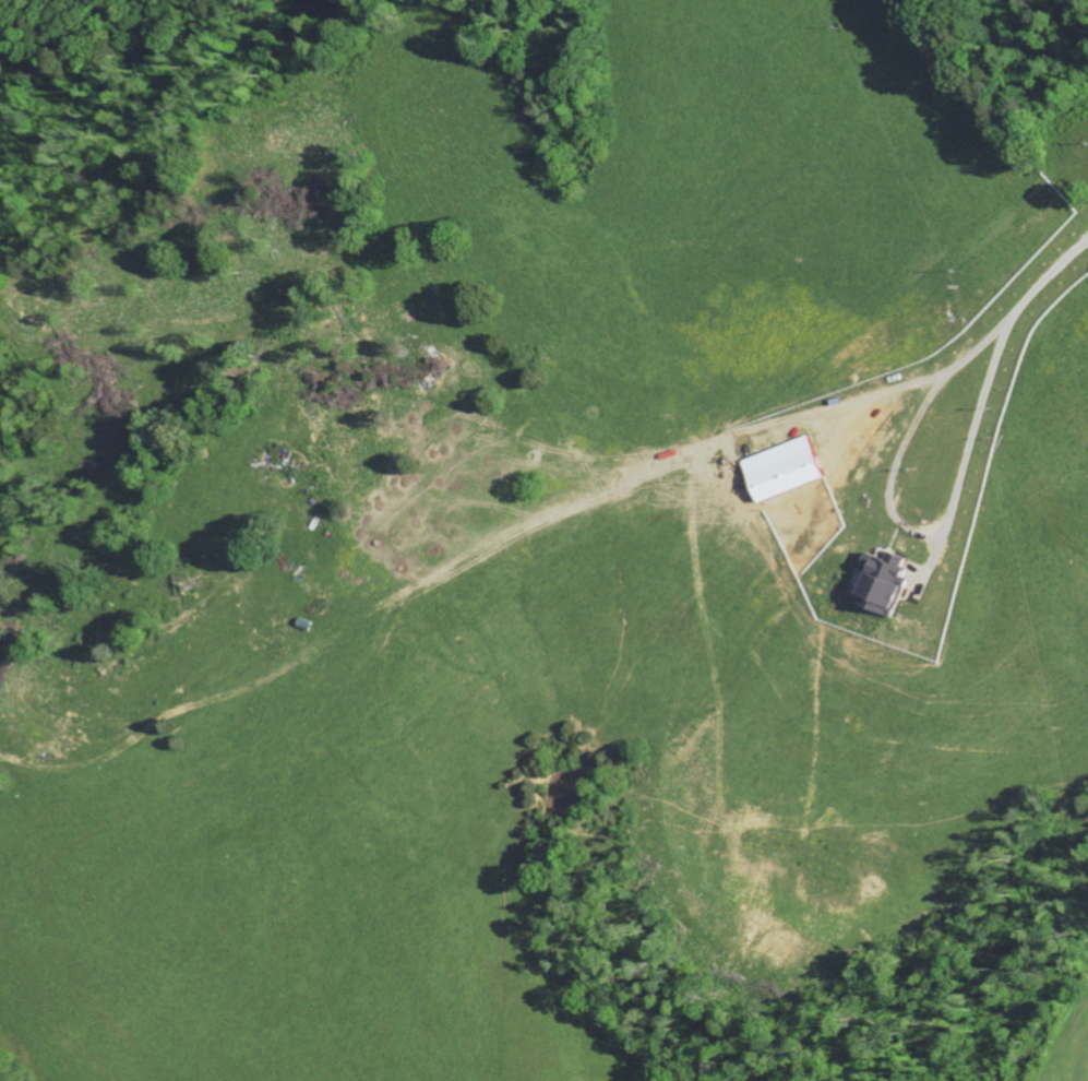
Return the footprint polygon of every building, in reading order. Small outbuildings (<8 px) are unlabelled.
[(834,479),(818,436),(754,459),(769,502),(834,479)] [(872,550),(867,569),(877,572),(869,604),(907,613),(915,584),(912,583),(915,575),(909,574),(913,560),(872,550)]
